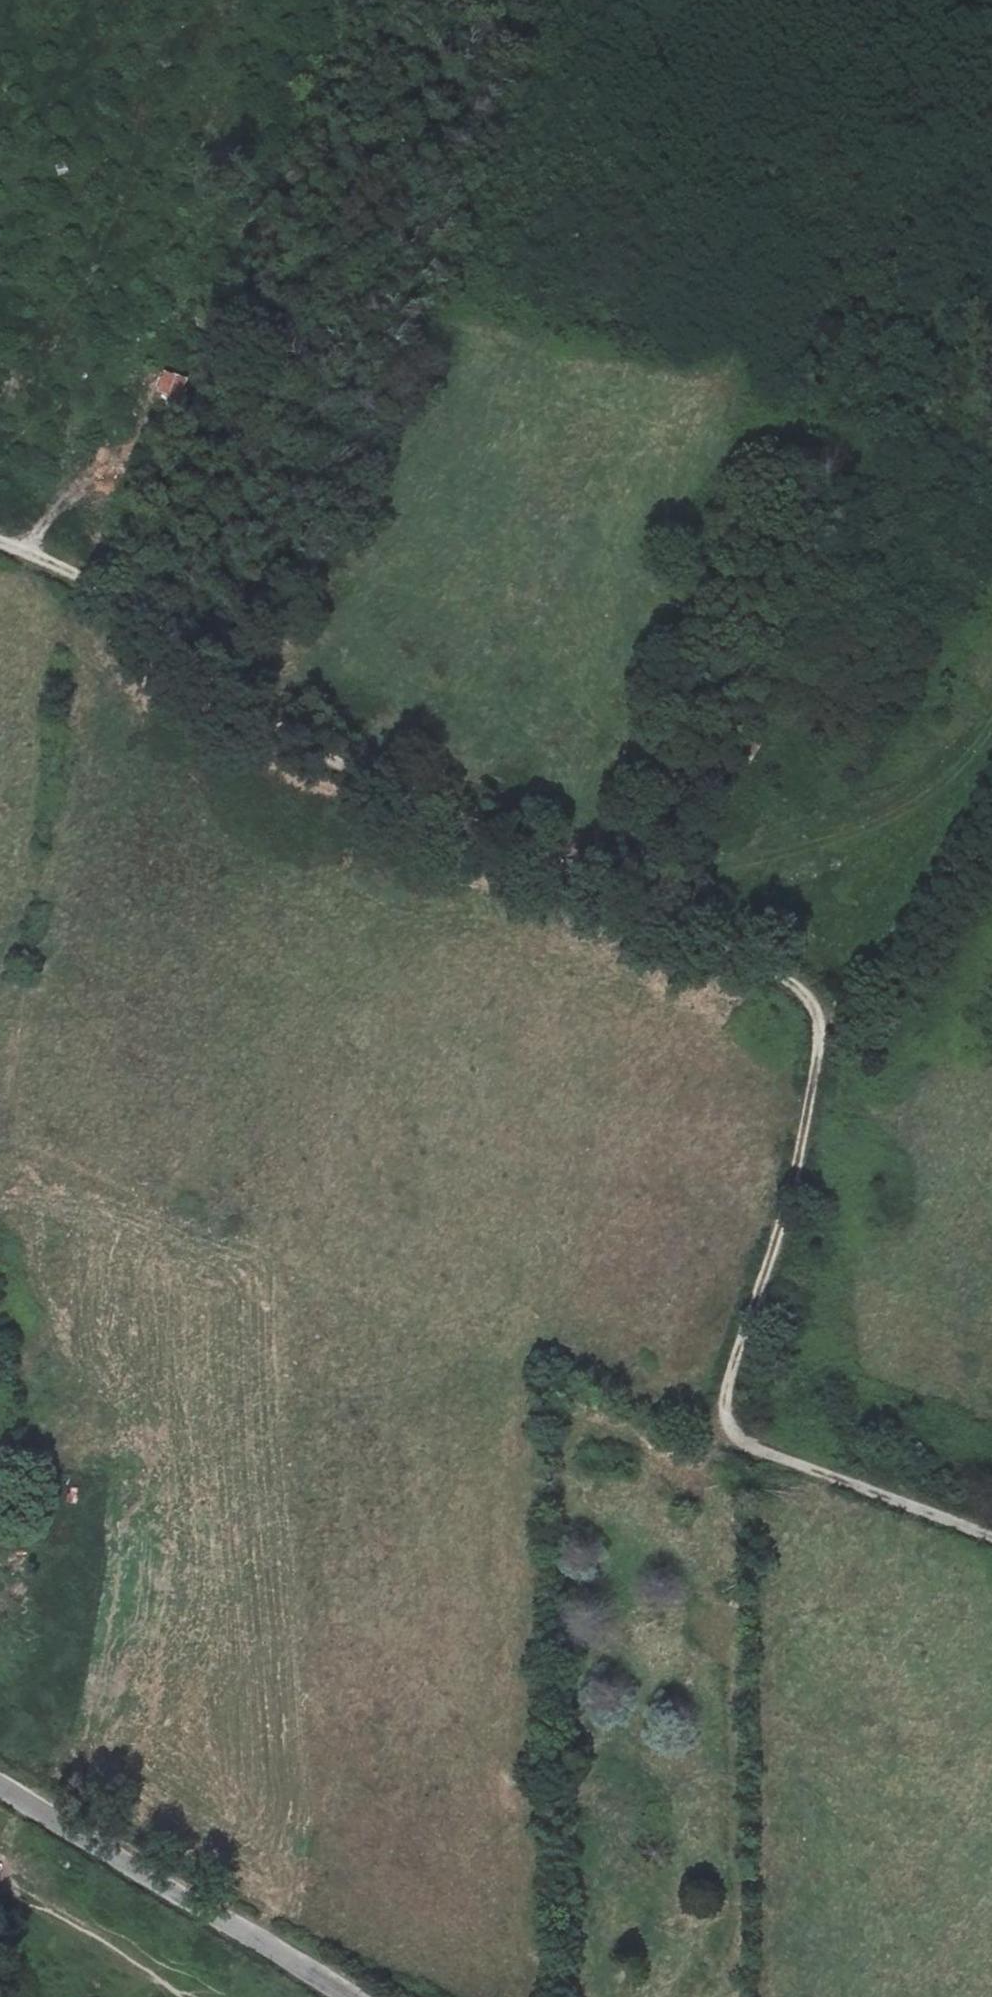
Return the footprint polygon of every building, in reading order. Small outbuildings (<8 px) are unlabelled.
[(161,372),(158,390),(184,394),(187,376),(161,372)]
